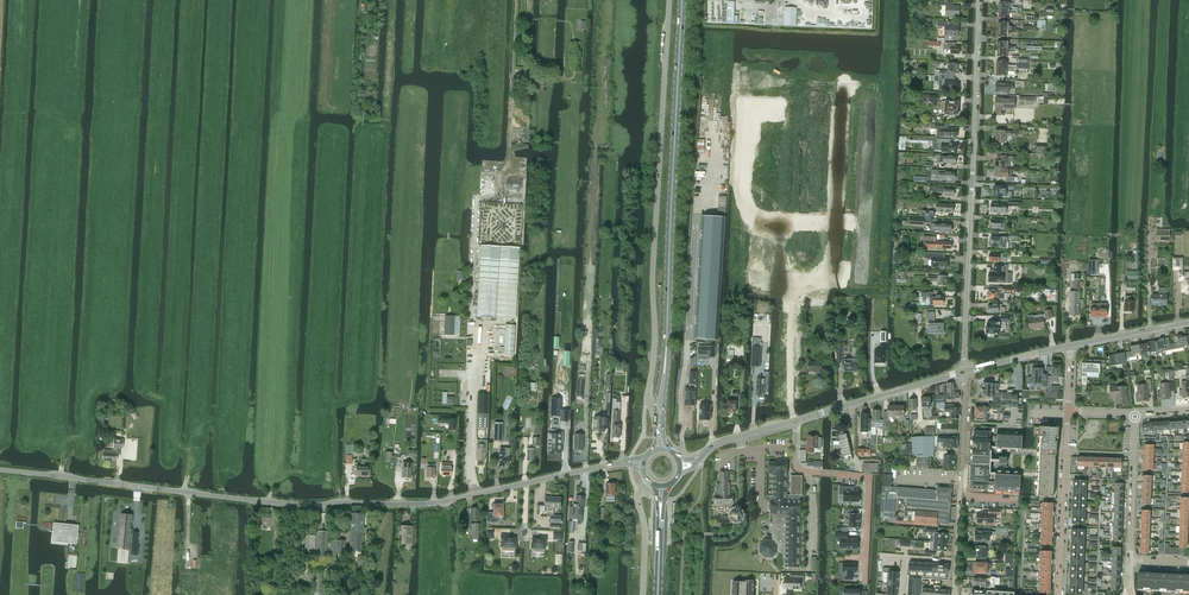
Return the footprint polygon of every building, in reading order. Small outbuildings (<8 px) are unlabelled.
[(1000,8),(1000,10),(1016,11),(1017,8),(1013,8),(1013,4),(1020,4),(1021,5),(1022,5),(1023,5),(1023,3),(1022,2),(1022,1),(1013,0),(1013,3),(999,3),(999,8),(1000,8)] [(940,2),(940,6),(945,6),(945,17),(959,18),(959,17),(959,15),(959,7),(960,7),(960,6),(954,6),(951,6),(951,3),(951,2),(940,2)] [(1009,18),(1009,14),(1012,14),(1013,14),(1021,15),(1021,11),(1016,11),(1000,10),(1000,12),(999,12),(999,18),(1009,18)] [(938,27),(945,27),(945,28),(944,36),(944,37),(946,37),(945,40),(953,40),(954,37),(958,37),(958,27),(959,27),(950,26),(950,23),(938,22),(938,27)] [(1016,33),(1016,30),(999,30),(999,33),(998,32),(998,37),(1008,38),(1008,33),(1011,34),(1011,33),(1016,33)] [(951,44),(945,43),(944,50),(950,51),(950,55),(959,55),(959,48),(951,47),(951,44)] [(1016,66),(1015,66),(1008,66),(1008,68),(1007,68),(1007,62),(997,61),(997,66),(998,66),(998,71),(997,71),(996,76),(1007,76),(1007,72),(1008,72),(1014,72),(1014,69),(1028,70),(1028,60),(1018,59),(1016,59),(1016,66)] [(935,70),(935,76),(939,76),(939,77),(949,77),(949,74),(958,74),(959,74),(960,69),(960,68),(961,65),(960,64),(947,64),(947,71),(939,71),(935,70)] [(933,76),(933,81),(939,81),(939,82),(945,82),(945,90),(951,90),(951,91),(953,91),(953,90),(956,90),(956,81),(949,81),(949,77),(939,77),(939,76),(935,76),(933,76)] [(998,84),(996,84),(996,92),(1009,93),(1009,90),(1014,90),(1014,85),(1009,85),(1009,84),(1000,84),(998,84)] [(922,94),(922,103),(929,103),(929,102),(939,103),(939,97),(929,96),(929,95),(922,94)] [(1035,97),(1019,97),(1019,103),(1025,103),(1025,104),(1035,105),(1035,97)] [(1014,99),(995,99),(995,109),(998,109),(998,114),(1004,114),(1007,109),(1014,110),(1014,99)] [(958,104),(942,103),(941,115),(951,115),(951,116),(952,117),(955,118),(956,116),(956,115),(957,115),(957,108),(958,107),(959,105),(958,104)] [(936,137),(939,137),(957,138),(957,136),(958,135),(958,132),(957,131),(957,129),(943,129),(943,125),(936,124),(931,124),(931,129),(935,129),(935,130),(936,130),(936,137)] [(1004,144),(1005,136),(1012,136),(1012,132),(996,132),(995,136),(996,136),(996,143),(1004,144)] [(937,139),(936,151),(942,151),(942,152),(947,152),(947,151),(956,151),(956,150),(957,149),(957,147),(956,147),(957,145),(952,145),(952,143),(951,143),(951,139),(937,139)] [(995,169),(1004,169),(1008,170),(1009,167),(1010,167),(1010,164),(1009,164),(1009,162),(1014,162),(1014,157),(1006,156),(1007,153),(1001,153),(1001,156),(1000,161),(995,161),(995,169)] [(939,163),(944,163),(955,164),(956,157),(939,156),(939,160),(936,159),(936,164),(939,164),(939,163)] [(1003,177),(1004,169),(995,169),(994,177),(1003,177)] [(939,180),(945,180),(954,181),(955,180),(956,179),(956,177),(955,177),(955,176),(955,173),(946,173),(946,171),(932,170),(932,177),(939,177),(939,180)] [(924,185),(924,188),(928,188),(928,191),(931,191),(944,192),(944,196),(954,197),(954,196),(955,195),(955,193),(954,192),(954,189),(941,188),(937,188),(937,186),(929,185),(924,185)] [(1007,197),(1007,190),(1006,190),(1006,187),(1002,187),(994,186),(993,196),(1007,197)] [(936,212),(953,213),(953,205),(937,204),(936,212)] [(996,212),(996,213),(1001,213),(1001,214),(1006,215),(1006,205),(1002,205),(1002,204),(998,204),(991,204),(991,212),(996,212)] [(702,216),(695,338),(718,339),(726,218),(702,216)] [(1004,230),(1004,220),(991,220),(991,221),(990,222),(990,224),(991,224),(990,228),(1000,228),(1000,230),(1004,230)] [(931,230),(934,231),(951,232),(951,231),(952,230),(952,229),(951,228),(951,224),(935,223),(935,224),(931,224),(931,230)] [(1169,242),(1170,232),(1156,232),(1156,240),(1165,241),(1165,242),(1169,242)] [(995,246),(1000,247),(1000,248),(1007,249),(1007,243),(1007,236),(1001,235),(1001,238),(991,238),(991,237),(990,237),(990,242),(989,243),(989,244),(990,245),(990,246),(994,246),(994,247),(995,247),(995,246)] [(923,237),(923,241),(926,242),(925,248),(951,249),(951,242),(936,242),(936,237),(934,237),(924,237),(923,237)] [(479,281),(477,317),(496,318),(516,319),(518,283),(519,259),(520,247),(481,245),(480,257),(479,281)] [(1132,268),(1138,268),(1138,250),(1133,250),(1132,261),(1129,261),(1129,264),(1132,264),(1132,268)] [(931,267),(947,268),(948,258),(942,258),(942,253),(924,253),(924,258),(932,260),(931,267)] [(1003,254),(995,254),(990,254),(989,258),(989,257),(988,261),(989,261),(989,262),(999,262),(999,263),(1006,263),(1006,258),(1003,258),(1003,254)] [(1185,291),(1185,292),(1186,292),(1186,293),(1187,293),(1187,294),(1188,294),(1188,293),(1188,280),(1188,273),(1182,273),(1182,259),(1174,258),(1174,269),(1179,269),(1179,280),(1182,280),(1182,291),(1185,291)] [(990,277),(988,277),(988,282),(1006,283),(1007,266),(994,266),(994,270),(990,270),(990,277)] [(1127,281),(1138,281),(1138,271),(1127,270),(1127,281)] [(1070,291),(1069,314),(1079,315),(1079,303),(1083,303),(1084,299),(1080,299),(1081,274),(1072,273),(1071,280),(1075,281),(1074,291),(1070,291)] [(947,277),(942,277),(942,275),(941,275),(941,277),(938,277),(927,277),(927,281),(938,281),(937,285),(946,286),(947,277)] [(987,295),(987,297),(988,298),(988,299),(998,299),(1002,299),(1002,293),(1015,294),(1015,288),(1001,287),(1001,291),(998,291),(989,291),(989,293),(988,293),(988,294),(987,295)] [(1167,288),(1159,288),(1158,292),(1160,292),(1160,295),(1151,295),(1151,305),(1167,305),(1167,295),(1164,295),(1164,292),(1167,292),(1167,288)] [(920,292),(920,297),(930,298),(930,305),(933,305),(933,306),(943,306),(943,305),(945,305),(945,301),(943,301),(943,297),(941,297),(938,297),(938,295),(936,295),(936,297),(934,297),(934,292),(920,292)] [(1130,296),(1125,296),(1125,301),(1124,302),(1124,304),(1125,305),(1125,311),(1128,311),(1129,312),(1131,312),(1132,311),(1133,311),(1133,301),(1130,301),(1130,296)] [(1096,316),(1099,316),(1099,312),(1099,307),(1099,304),(1096,304),(1096,303),(1091,303),(1091,316),(1096,317),(1096,316)] [(1099,312),(1099,316),(1101,316),(1101,317),(1106,317),(1107,304),(1102,304),(1102,307),(1099,307),(1099,312)] [(988,309),(988,312),(989,312),(989,313),(998,313),(1005,312),(1005,308),(1002,308),(1001,305),(998,305),(988,305),(989,309),(988,309)] [(1034,319),(1028,320),(1030,329),(1044,327),(1043,318),(1046,318),(1046,319),(1052,318),(1050,310),(1045,311),(1045,314),(1033,316),(1034,319)] [(934,312),(926,312),(926,322),(928,322),(928,323),(928,324),(928,333),(939,333),(939,330),(943,330),(944,330),(944,323),(935,323),(935,312),(934,312)] [(445,316),(444,335),(454,335),(457,335),(458,316),(454,316),(445,316)] [(986,328),(986,332),(987,333),(987,337),(994,337),(994,333),(999,333),(999,328),(1005,329),(1005,322),(1009,322),(1009,316),(1001,316),(1000,323),(997,323),(997,322),(990,322),(990,324),(987,323),(987,327),(986,328)] [(506,325),(504,354),(513,355),(515,325),(506,325)] [(1171,344),(1172,349),(1183,347),(1183,346),(1188,345),(1186,336),(1181,337),(1181,335),(1177,336),(1178,342),(1171,344)] [(1159,341),(1155,342),(1156,351),(1157,354),(1162,353),(1162,351),(1172,349),(1171,344),(1170,344),(1169,338),(1159,339),(1159,341)] [(1144,344),(1139,345),(1141,353),(1142,359),(1147,358),(1146,353),(1156,351),(1155,342),(1154,340),(1143,342),(1144,344)] [(1124,352),(1126,363),(1127,362),(1126,358),(1137,356),(1136,354),(1141,353),(1139,345),(1134,345),(1134,344),(1130,344),(1131,351),(1124,352)] [(875,350),(875,363),(885,363),(885,351),(887,351),(887,345),(880,345),(880,350),(875,350)] [(715,347),(698,346),(698,359),(708,359),(708,357),(715,357),(715,347)] [(753,346),(751,374),(753,375),(754,366),(761,366),(761,362),(759,362),(759,360),(761,360),(762,352),(760,352),(760,347),(753,346)] [(842,359),(842,368),(844,368),(844,372),(853,372),(852,373),(856,373),(856,372),(858,372),(858,359),(858,348),(852,348),(852,359),(844,359),(842,359)] [(737,366),(737,359),(734,359),(734,350),(727,350),(727,356),(726,356),(726,365),(733,365),(733,366),(737,366)] [(1111,365),(1126,363),(1124,352),(1109,355),(1111,365)] [(1101,373),(1101,365),(1104,365),(1104,360),(1101,360),(1101,359),(1088,359),(1088,363),(1083,363),(1082,384),(1087,385),(1087,377),(1087,372),(1101,373)] [(821,373),(822,363),(809,363),(808,368),(808,369),(808,372),(816,372),(816,373),(821,373)] [(1048,376),(1048,385),(1052,385),(1052,382),(1057,382),(1057,377),(1060,377),(1060,371),(1060,366),(1060,365),(1055,365),(1055,366),(1052,366),(1052,373),(1051,373),(1051,376),(1048,376)] [(1028,377),(1028,384),(1042,384),(1042,387),(1047,387),(1047,375),(1043,375),(1043,369),(1032,369),(1032,377),(1028,377)] [(695,405),(696,393),(696,372),(690,372),(689,389),(686,388),(685,405),(695,405)] [(1183,398),(1188,397),(1188,375),(1185,375),(1186,382),(1181,382),(1182,390),(1179,390),(1179,396),(1183,396),(1183,398)] [(579,377),(577,396),(583,396),(584,392),(581,391),(581,382),(585,383),(585,378),(579,377)] [(757,378),(756,394),(757,395),(757,396),(761,397),(761,395),(764,395),(764,393),(766,393),(767,379),(759,378),(757,378)] [(1138,385),(1139,394),(1136,394),(1135,395),(1136,402),(1137,403),(1140,402),(1140,401),(1148,400),(1148,393),(1152,392),(1151,379),(1146,379),(1146,385),(1138,385)] [(536,383),(526,383),(526,392),(536,392),(536,383)] [(955,398),(959,398),(959,392),(955,393),(954,383),(947,384),(947,388),(944,388),(945,399),(948,399),(948,400),(955,399),(955,398)] [(983,383),(982,397),(995,397),(996,390),(999,390),(999,384),(983,383)] [(1160,384),(1161,399),(1170,399),(1170,391),(1173,391),(1173,383),(1160,384)] [(1127,402),(1126,388),(1116,388),(1116,387),(1111,387),(1112,397),(1116,397),(1117,403),(1127,402)] [(997,397),(997,402),(1002,402),(1002,405),(1004,405),(1005,405),(1006,405),(1017,406),(1018,393),(1014,393),(1012,393),(1012,391),(1009,390),(1007,390),(1007,393),(1002,393),(1002,397),(997,397)] [(477,394),(476,428),(488,428),(489,394),(477,394)] [(921,398),(921,407),(922,407),(922,411),(928,411),(928,407),(931,407),(930,397),(921,398)] [(569,421),(569,416),(569,411),(561,411),(561,399),(552,399),(551,416),(561,417),(561,421),(569,421)] [(613,411),(612,437),(620,438),(621,430),(621,425),(618,425),(618,422),(619,422),(620,402),(617,402),(617,399),(613,399),(612,411),(613,411)] [(727,399),(727,412),(728,412),(729,413),(731,413),(732,413),(733,412),(735,412),(736,412),(737,399),(735,399),(727,399)] [(959,419),(960,408),(957,408),(958,405),(945,404),(944,399),(936,400),(937,409),(938,408),(944,408),(944,412),(950,412),(950,418),(953,419),(959,419)] [(608,416),(609,416),(609,414),(610,404),(607,404),(606,414),(603,413),(603,417),(595,417),(594,431),(604,432),(604,428),(608,429),(608,416)] [(710,421),(711,405),(700,404),(700,420),(710,421)] [(896,406),(896,417),(904,417),(904,406),(896,406)] [(873,420),(871,420),(871,427),(880,427),(880,410),(873,410),(873,420)] [(136,411),(130,414),(134,420),(139,417),(136,411)] [(974,415),(974,419),(975,419),(975,420),(988,420),(989,412),(987,412),(987,411),(985,411),(985,412),(975,412),(975,415),(974,415)] [(861,414),(861,432),(868,432),(868,431),(871,431),(871,427),(871,420),(868,420),(868,414),(861,414)] [(443,418),(443,423),(449,423),(448,429),(456,430),(457,418),(449,418),(443,418)] [(502,441),(502,437),(502,422),(494,422),(493,441),(502,441)] [(1143,431),(1149,430),(1149,432),(1153,431),(1153,434),(1156,434),(1155,423),(1148,423),(1148,424),(1142,425),(1143,431)] [(937,429),(937,435),(943,436),(943,433),(957,433),(957,427),(941,426),(941,429),(937,429)] [(1059,427),(1047,427),(1033,426),(1033,427),(1033,436),(1035,436),(1037,436),(1039,436),(1039,437),(1042,437),(1042,441),(1041,441),(1041,442),(1040,449),(1040,456),(1038,496),(1054,497),(1056,455),(1056,451),(1056,450),(1057,442),(1056,442),(1056,441),(1056,437),(1057,437),(1058,437),(1058,436),(1059,435),(1059,427)] [(925,437),(911,437),(913,457),(917,457),(929,457),(934,457),(934,427),(925,427),(925,437)] [(832,437),(832,441),(841,441),(845,459),(849,459),(849,456),(851,455),(847,439),(844,428),(840,429),(840,430),(832,430),(832,437)] [(973,439),(984,440),(990,440),(995,440),(995,436),(990,436),(990,432),(974,431),(974,432),(973,432),(973,436),(974,436),(974,439),(973,439)] [(996,442),(995,446),(996,446),(996,448),(1022,449),(1023,432),(997,431),(997,442),(996,442)] [(548,434),(548,449),(552,449),(552,452),(553,452),(561,452),(562,452),(562,444),(562,443),(562,440),(563,440),(563,432),(558,432),(558,434),(554,433),(553,433),(553,435),(548,434)] [(583,450),(583,435),(574,434),(574,450),(583,450)] [(937,435),(937,438),(938,438),(937,451),(947,452),(947,448),(957,448),(958,437),(943,436),(937,435)] [(813,452),(813,448),(817,448),(818,436),(808,436),(808,437),(809,437),(809,440),(808,440),(808,442),(809,442),(809,446),(806,446),(806,452),(813,452)] [(103,459),(116,460),(117,450),(117,447),(123,448),(124,438),(114,437),(113,449),(103,449),(103,459)] [(527,449),(527,461),(534,461),(535,446),(538,446),(538,437),(532,437),(532,449),(527,449)] [(972,451),(972,456),(989,456),(990,456),(990,440),(984,440),(973,439),(972,451)] [(475,460),(477,460),(477,463),(483,463),(483,460),(484,460),(485,453),(486,453),(487,440),(476,440),(476,444),(475,460)] [(906,450),(902,450),(902,455),(911,454),(911,443),(906,444),(906,450)] [(499,448),(499,466),(505,466),(505,464),(509,464),(510,457),(509,457),(510,448),(499,448)] [(385,451),(384,461),(392,462),(393,452),(385,451)] [(947,455),(947,452),(937,451),(937,459),(944,460),(943,468),(954,469),(955,456),(947,455)] [(971,460),(971,464),(989,465),(989,456),(972,456),(971,456),(971,460)] [(917,457),(916,467),(929,467),(929,457),(917,457)] [(1077,466),(1085,467),(1085,457),(1078,457),(1071,457),(1071,466),(1077,466)] [(1092,457),(1091,467),(1099,467),(1099,458),(1092,457)] [(356,467),(355,476),(363,476),(363,477),(368,477),(368,467),(364,467),(365,459),(361,459),(361,467),(356,467)] [(786,556),(786,567),(791,567),(800,567),(800,554),(801,554),(801,548),(800,548),(800,533),(801,533),(801,527),(800,527),(800,514),(801,514),(802,500),(800,500),(800,495),(802,495),(802,476),(791,476),(791,495),(787,495),(787,490),(789,490),(789,484),(787,484),(787,474),(788,459),(776,459),(776,463),(769,463),(768,474),(773,474),(773,500),(771,500),(771,503),(771,511),(771,514),(773,514),(773,522),(771,522),(769,523),(769,525),(771,526),(773,527),(772,540),(765,540),(760,545),(760,552),(765,558),(772,558),(778,553),(783,553),(783,556),(786,556)] [(403,463),(402,477),(411,478),(412,464),(403,463)] [(451,475),(451,468),(451,463),(441,463),(441,468),(441,475),(451,475)] [(877,472),(878,463),(863,463),(863,473),(870,473),(870,472),(877,472)] [(971,471),(970,480),(988,481),(989,465),(971,464),(971,471)] [(884,467),(880,516),(890,516),(889,522),(936,526),(937,522),(946,523),(949,491),(890,486),(891,468),(884,467)] [(717,495),(714,495),(715,504),(734,503),(733,495),(730,495),(730,492),(730,486),(729,486),(728,471),(720,472),(720,483),(717,483),(717,488),(717,495)] [(994,486),(994,491),(1020,492),(1021,477),(1021,476),(995,474),(995,482),(994,486)] [(988,485),(994,486),(995,482),(988,481),(970,480),(970,481),(971,481),(971,484),(970,484),(970,488),(971,488),(987,489),(988,485)] [(614,502),(614,494),(615,494),(616,494),(616,493),(616,492),(616,491),(615,491),(615,484),(613,484),(613,483),(612,482),(611,482),(610,482),(610,483),(610,484),(608,484),(608,485),(606,485),(605,500),(610,500),(610,501),(614,502)] [(844,502),(856,502),(860,502),(860,491),(856,491),(854,491),(854,487),(839,486),(839,495),(844,495),(844,502)] [(571,518),(571,519),(578,520),(577,524),(582,524),(583,520),(584,509),(585,509),(586,496),(576,495),(576,496),(575,504),(572,504),(571,518)] [(1115,496),(1114,503),(1123,504),(1123,496),(1115,496)] [(551,516),(551,523),(561,523),(561,516),(554,516),(554,508),(561,508),(561,498),(546,498),(545,505),(540,505),(539,513),(545,513),(545,508),(552,508),(552,516),(551,516)] [(494,513),(486,513),(486,522),(491,522),(491,519),(498,519),(498,516),(502,516),(502,505),(501,504),(498,504),(498,505),(494,505),(494,513)] [(471,539),(473,539),(473,542),(477,542),(477,539),(479,539),(479,523),(478,523),(478,508),(470,508),(470,520),(473,520),(473,523),(470,524),(471,539)] [(1000,515),(1000,509),(989,508),(989,513),(977,512),(977,518),(976,519),(976,521),(977,522),(977,524),(994,524),(995,515),(1000,515)] [(856,510),(844,509),(843,514),(849,514),(848,528),(858,528),(858,514),(856,514),(856,510)] [(736,521),(737,521),(738,521),(739,521),(739,520),(740,520),(741,519),(741,518),(742,518),(742,517),(742,516),(742,515),(742,514),(741,513),(741,512),(740,512),(739,511),(738,510),(737,510),(736,510),(735,511),(734,511),(733,512),(732,512),(732,513),(731,514),(731,515),(731,516),(731,517),(732,517),(732,518),(733,519),(733,520),(734,520),(735,521),(736,521)] [(364,513),(351,513),(349,549),(362,550),(362,534),(364,535),(364,532),(369,532),(370,527),(363,527),(364,513)] [(121,514),(118,544),(129,545),(129,543),(130,543),(132,544),(131,555),(137,555),(137,546),(139,532),(133,531),(133,533),(130,533),(132,515),(121,514)] [(1114,518),(1113,526),(1122,526),(1122,518),(1114,518)] [(58,523),(57,531),(50,531),(54,532),(53,539),(68,540),(75,541),(76,534),(79,534),(75,533),(76,528),(70,527),(58,526),(58,523)] [(400,525),(400,535),(402,535),(402,543),(412,543),(412,526),(402,525),(400,525)] [(930,541),(934,542),(947,543),(948,534),(937,533),(937,529),(927,528),(926,532),(931,532),(930,541)] [(996,528),(996,532),(991,532),(991,531),(975,531),(975,540),(981,541),(981,544),(992,545),(992,540),(990,540),(990,535),(1000,535),(1000,533),(1008,533),(1008,529),(996,528)] [(328,531),(317,531),(316,555),(326,555),(328,531)] [(835,531),(835,539),(840,539),(840,548),(858,549),(859,539),(848,538),(848,532),(835,531)] [(500,534),(500,539),(501,539),(500,546),(501,547),(501,549),(513,550),(514,547),(515,542),(513,542),(513,539),(508,538),(509,535),(500,534)] [(530,542),(530,548),(531,548),(531,551),(543,552),(543,549),(544,549),(544,541),(545,541),(546,537),(537,536),(537,540),(532,540),(532,542),(530,542)] [(330,539),(329,563),(336,564),(336,553),(337,553),(338,553),(340,553),(341,553),(342,553),(343,553),(344,553),(344,540),(330,539)] [(946,551),(947,543),(934,542),(933,551),(925,550),(924,554),(935,555),(935,550),(946,551)] [(975,552),(975,558),(987,558),(987,547),(976,546),(974,547),(974,550),(975,552)] [(357,563),(362,566),(368,564),(368,557),(364,554),(358,556),(357,563)] [(1005,554),(1004,562),(1014,563),(1014,554),(1005,554)] [(844,562),(843,572),(845,572),(845,579),(853,579),(853,572),(856,572),(856,563),(844,562)] [(910,562),(909,571),(948,573),(948,567),(949,564),(947,564),(940,564),(910,562)] [(975,568),(975,573),(989,573),(989,570),(990,570),(991,568),(991,566),(990,565),(987,564),(987,563),(975,563),(975,564),(974,564),(974,568),(975,568)] [(883,568),(883,572),(887,572),(887,583),(898,584),(898,572),(893,572),(894,568),(883,568)] [(1005,569),(1005,577),(1014,578),(1015,578),(1015,569),(1005,569)] [(314,572),(314,590),(322,590),(322,572),(314,572)] [(785,578),(785,583),(786,583),(786,588),(793,588),(800,589),(800,588),(800,584),(800,583),(800,580),(804,580),(804,576),(790,575),(790,577),(790,578),(785,578)] [(1138,588),(1188,590),(1188,578),(1139,575),(1138,575),(1138,588)] [(973,581),(973,583),(974,584),(974,585),(979,585),(979,589),(989,590),(994,590),(995,577),(990,577),(990,578),(985,578),(974,577),(974,580),(973,581)] [(755,580),(731,579),(730,594),(754,594),(755,580)] [(877,594),(897,594),(898,584),(887,583),(886,594),(877,594)]
